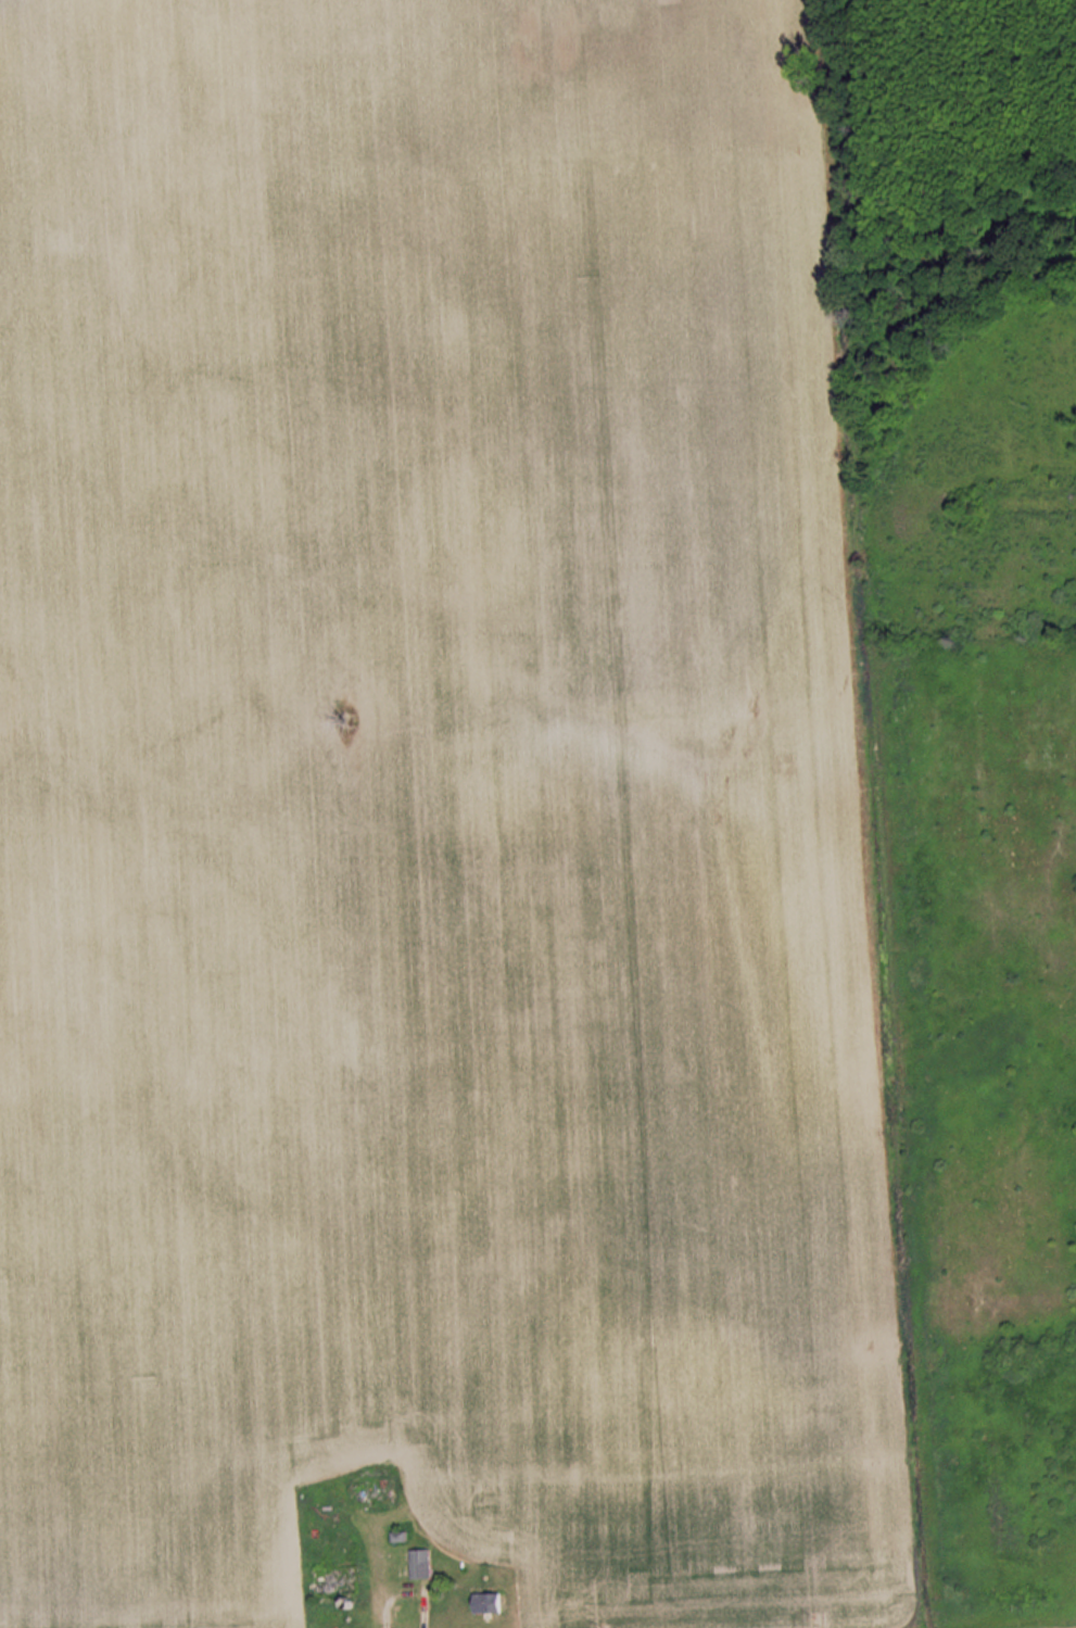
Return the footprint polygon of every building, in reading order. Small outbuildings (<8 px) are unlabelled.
[(384,1498),(378,1481),(355,1488),(361,1505),(384,1498)] [(415,1582),(434,1582),(434,1553),(415,1553),(415,1582)] [(507,1596),(477,1596),(477,1616),(507,1616),(507,1596)]
